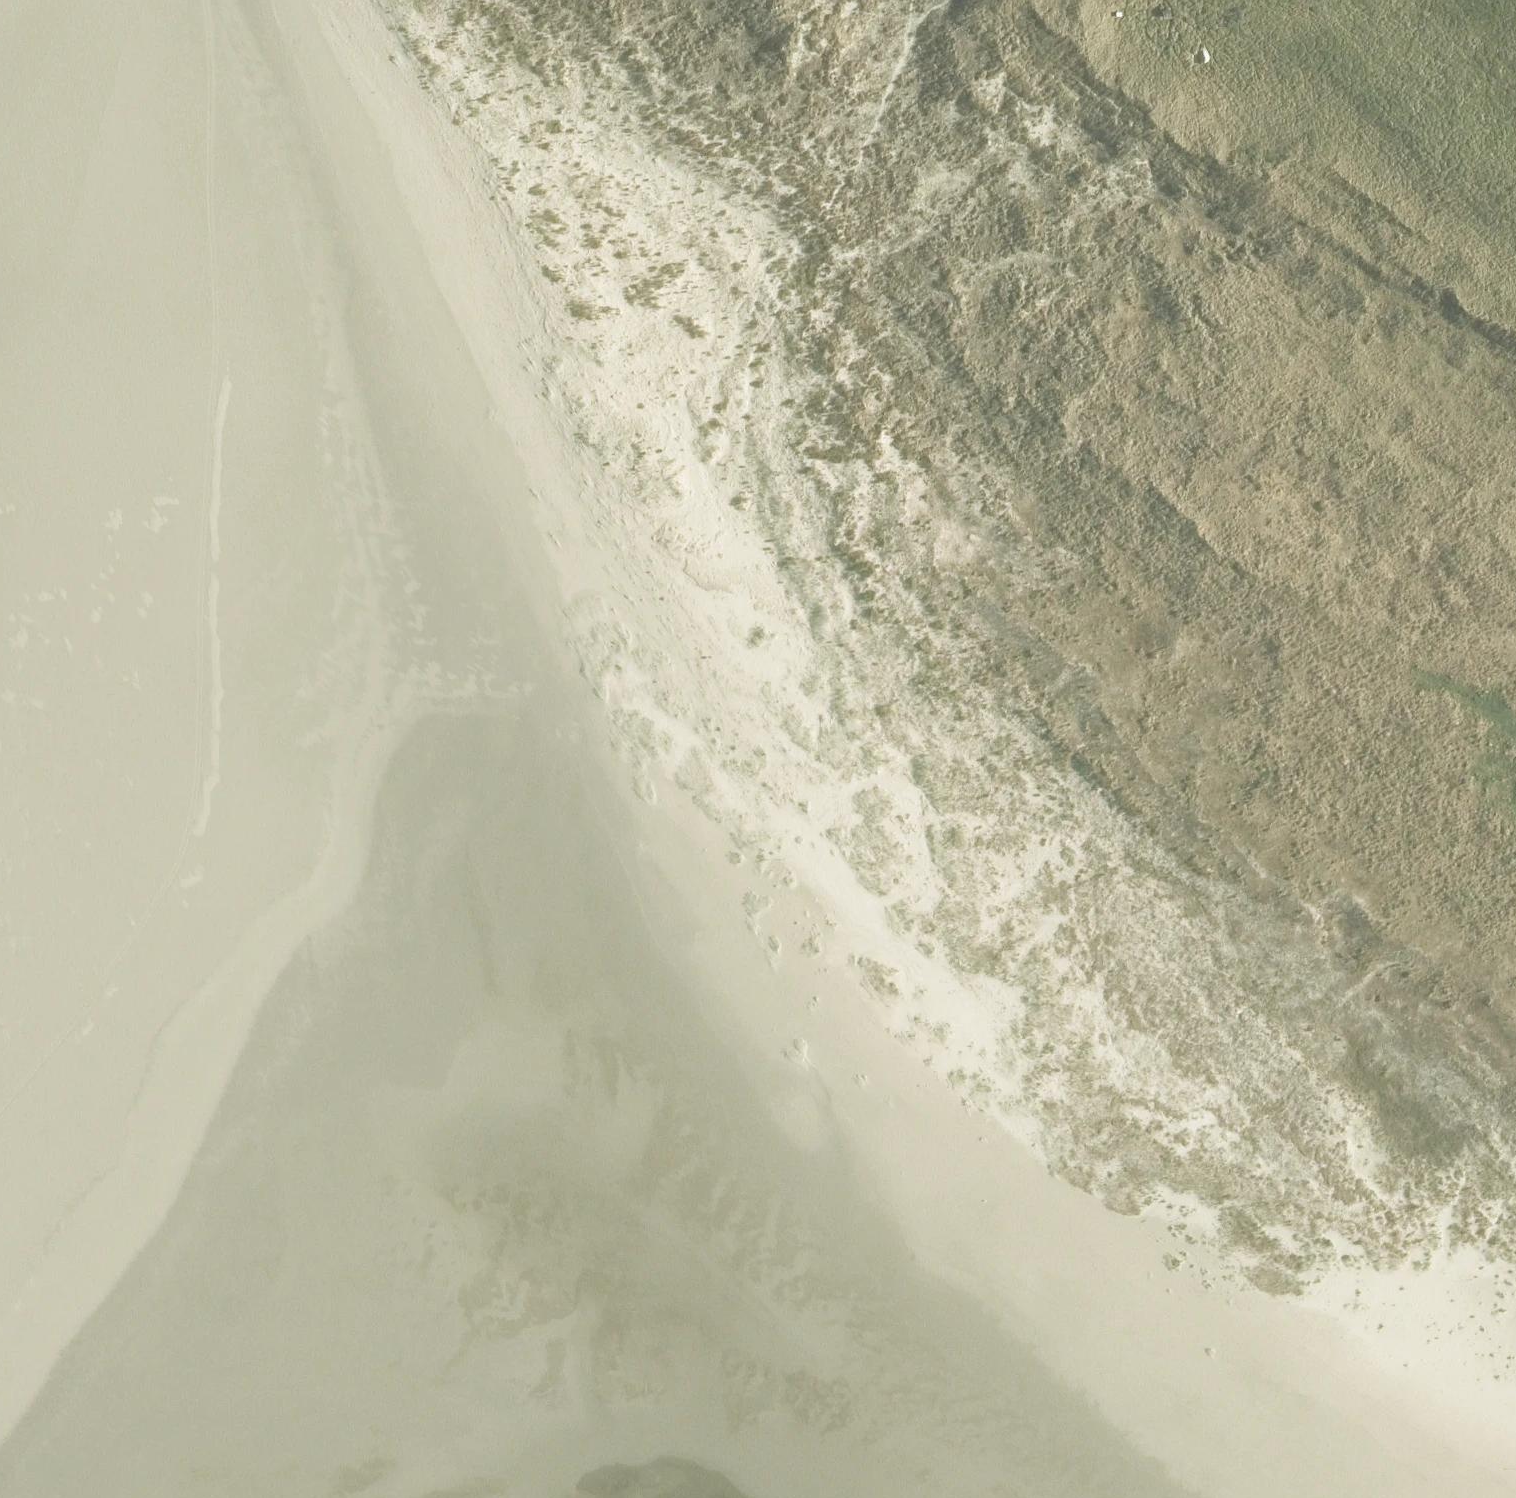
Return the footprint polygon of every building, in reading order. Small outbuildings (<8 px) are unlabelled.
[(1169,9),(1162,10),(1164,20),(1171,19),(1169,9)]
